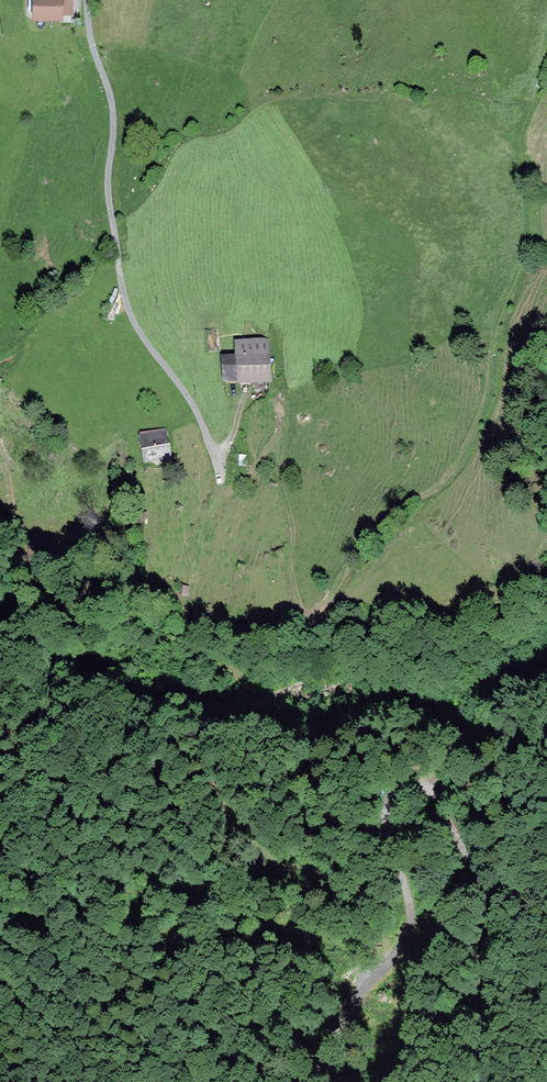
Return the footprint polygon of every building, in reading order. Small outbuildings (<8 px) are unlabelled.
[(239,357),(224,358),(225,384),(272,383),(271,338),(238,339),(239,357)] [(166,430),(141,435),(147,465),(172,460),(166,430)]
